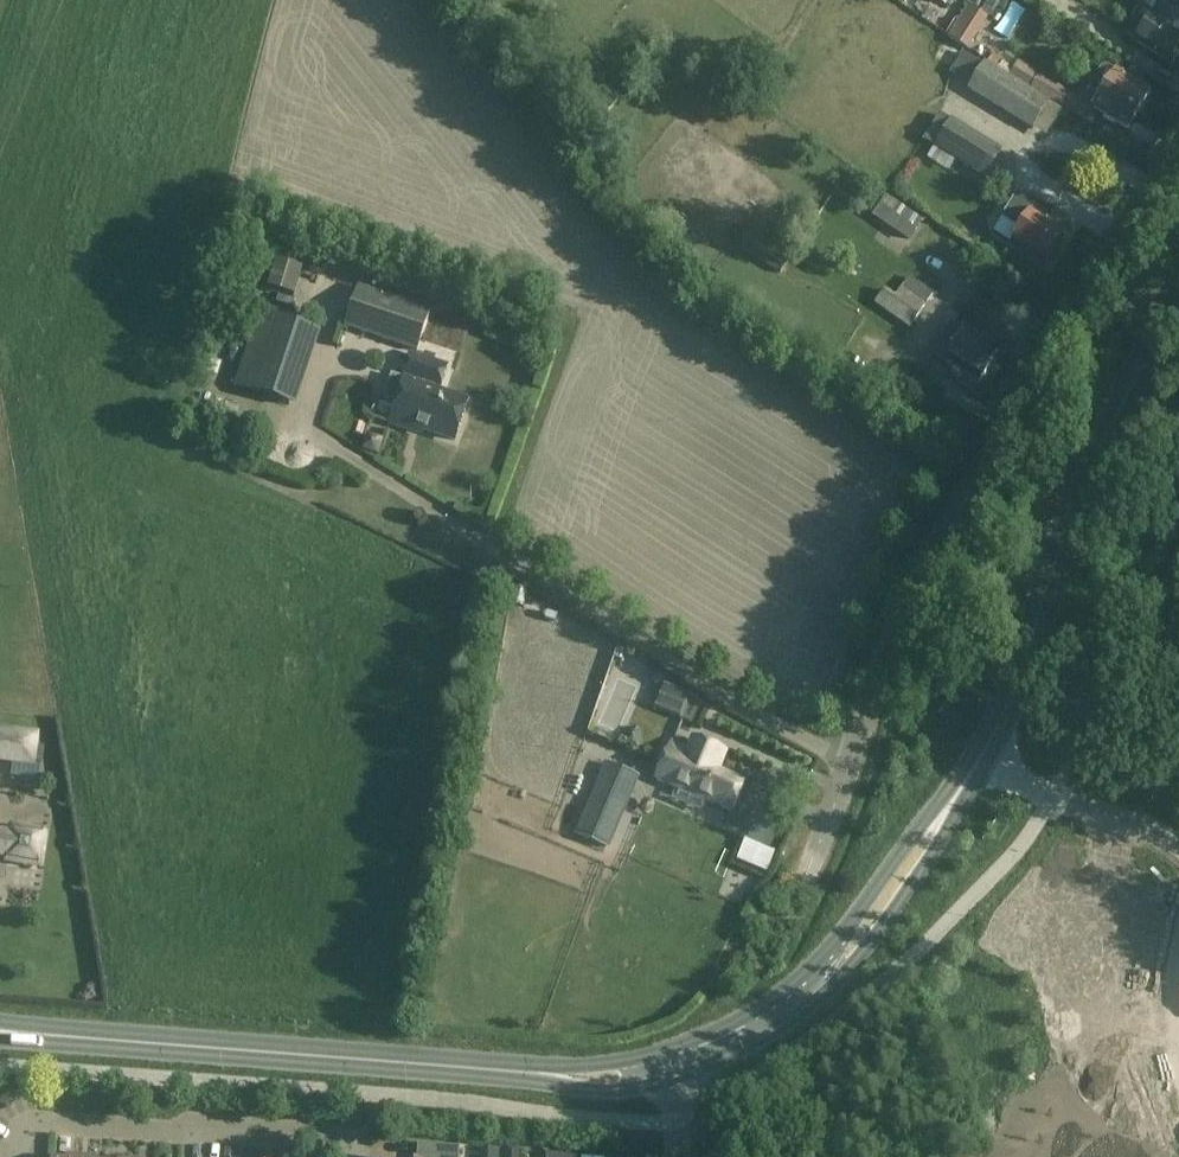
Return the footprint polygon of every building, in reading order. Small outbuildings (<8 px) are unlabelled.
[(978,8),(983,0),(965,0),(978,8)] [(1129,37),(1135,41),(1135,42),(1169,63),(1178,47),(1178,8),(1167,0),(1145,0),(1134,17),(1139,21),(1129,37)] [(967,48),(987,16),(981,12),(969,5),(949,36),(967,48)] [(587,71),(606,52),(600,46),(590,56),(582,65),(587,71)] [(985,63),(968,90),(1033,130),(1049,102),(985,63)] [(1095,108),(1094,109),(1100,113),(1128,130),(1150,93),(1116,73),(1116,72),(1108,67),(1103,68),(1098,76),(1098,82),(1107,87),(1095,108)] [(1039,77),(1032,88),(1072,112),(1079,101),(1039,77)] [(940,115),(925,142),(935,149),(936,147),(937,147),(952,123),(940,115)] [(952,123),(937,147),(958,160),(987,178),(1002,154),(953,122),(952,123)] [(1017,194),(1003,218),(1022,229),(1015,240),(1048,261),(1065,234),(1044,221),(1049,214),(1017,194)] [(890,220),(887,224),(910,240),(923,221),(900,206),(890,220)] [(741,238),(736,246),(740,249),(741,248),(745,240),(741,238)] [(293,253),(293,254),(284,281),(300,287),(309,259),(293,253)] [(368,274),(355,315),(427,339),(440,298),(368,274)] [(886,290),(877,303),(888,310),(912,327),(934,295),(910,278),(897,298),(886,290)] [(270,302),(269,304),(245,376),(306,396),(331,322),(270,302)] [(940,345),(935,353),(965,372),(959,382),(975,392),(1000,353),(953,322),(946,335),(942,333),(936,342),(940,345)] [(401,362),(394,386),(407,390),(400,411),(421,418),(422,413),(465,427),(477,389),(445,379),(447,374),(416,364),(415,367),(401,362)] [(611,649),(596,691),(623,701),(638,659),(611,649)] [(40,754),(43,730),(0,724),(0,749),(40,754)] [(632,728),(624,734),(625,744),(635,748),(642,741),(641,731),(632,728)] [(685,733),(669,770),(744,802),(756,773),(730,762),(737,744),(705,730),(701,740),(685,733)] [(605,763),(575,835),(608,849),(638,777),(605,763)] [(8,855),(7,860),(42,865),(47,830),(13,825),(12,829),(0,827),(0,854),(8,855)] [(800,1066),(787,1068),(790,1087),(803,1085),(800,1066)] [(460,1147),(419,1143),(419,1156),(460,1156),(460,1147)]
